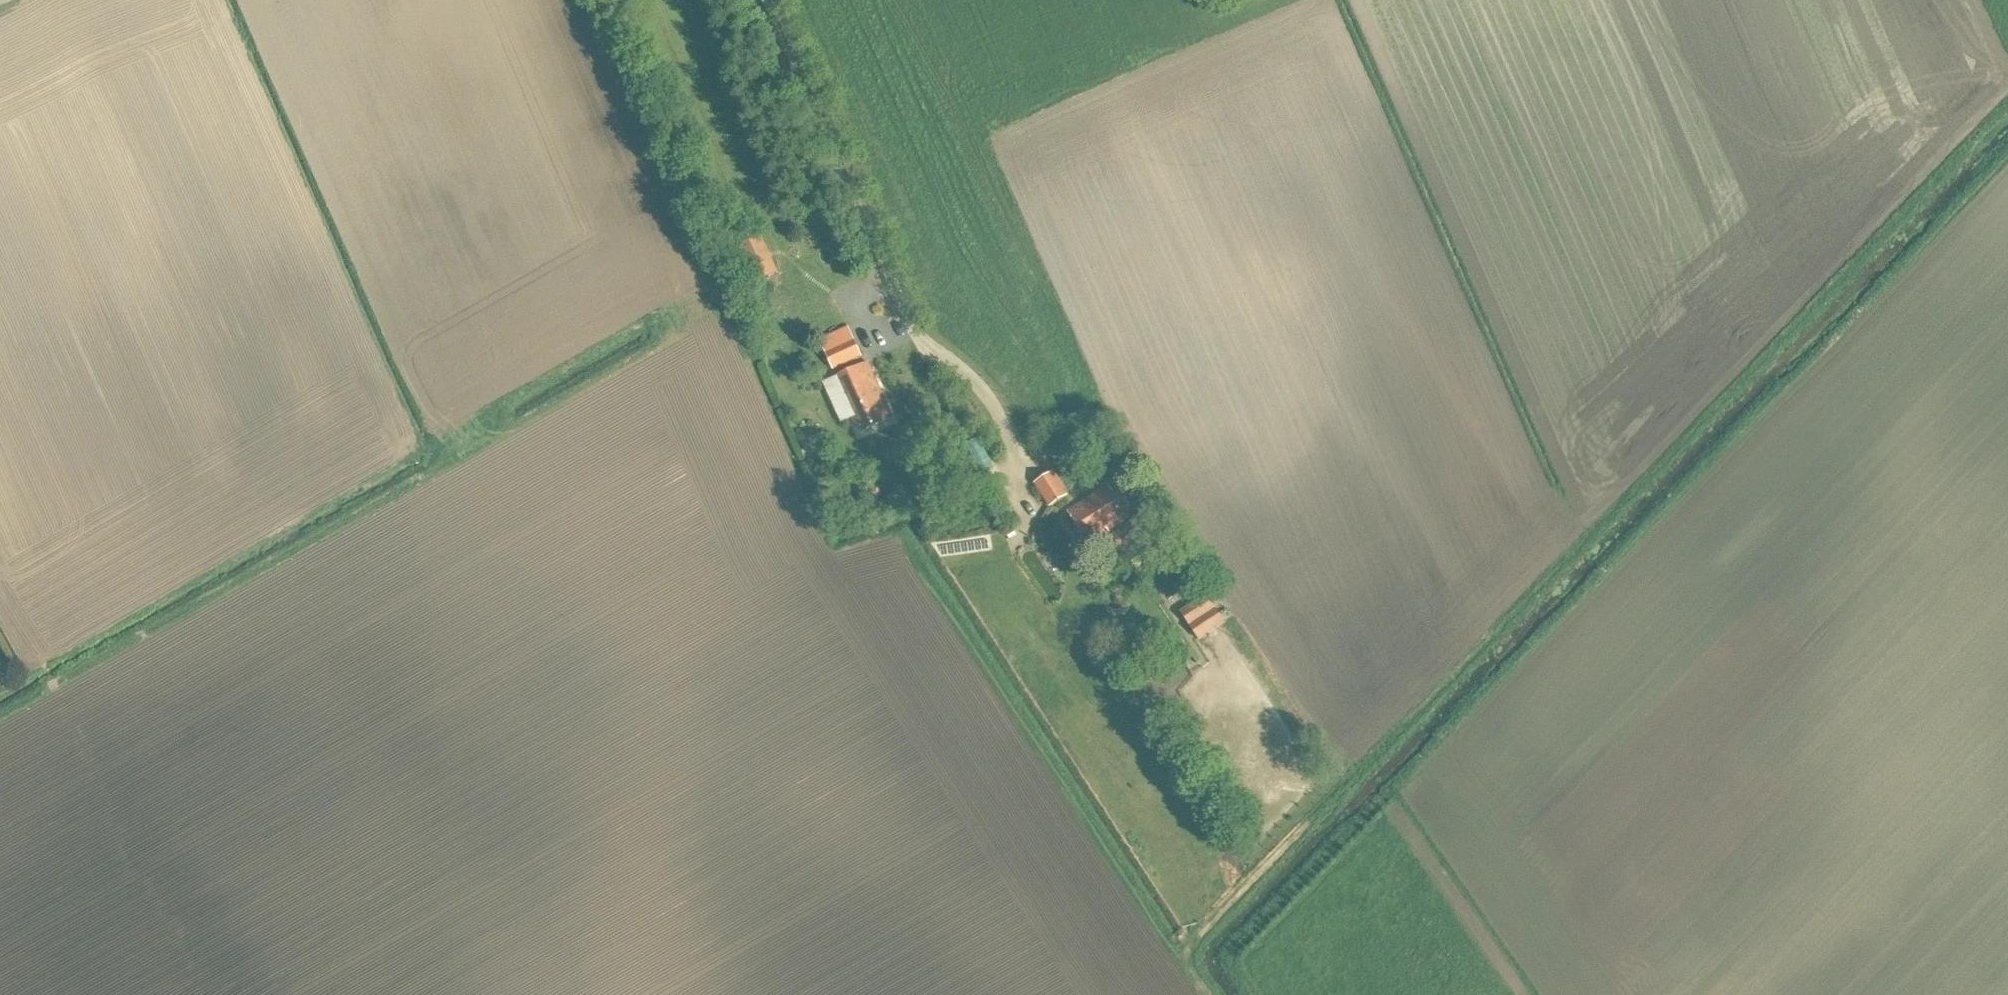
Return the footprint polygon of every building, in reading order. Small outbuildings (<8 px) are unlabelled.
[(748,242),(736,247),(753,285),(764,280),(748,242)] [(824,353),(832,370),(861,357),(853,340),(824,353)] [(863,424),(866,431),(893,418),(869,364),(835,379),(857,427),(863,424)] [(1033,485),(1048,508),(1067,496),(1051,473),(1033,485)] [(1087,548),(1135,517),(1120,493),(1116,495),(1111,487),(1066,515),(1087,548)] [(1207,596),(1180,613),(1198,641),(1224,624),(1207,596)] [(1122,601),(1114,602),(1111,605),(1112,609),(1115,612),(1123,611),(1125,608),(1125,604),(1122,601)]
